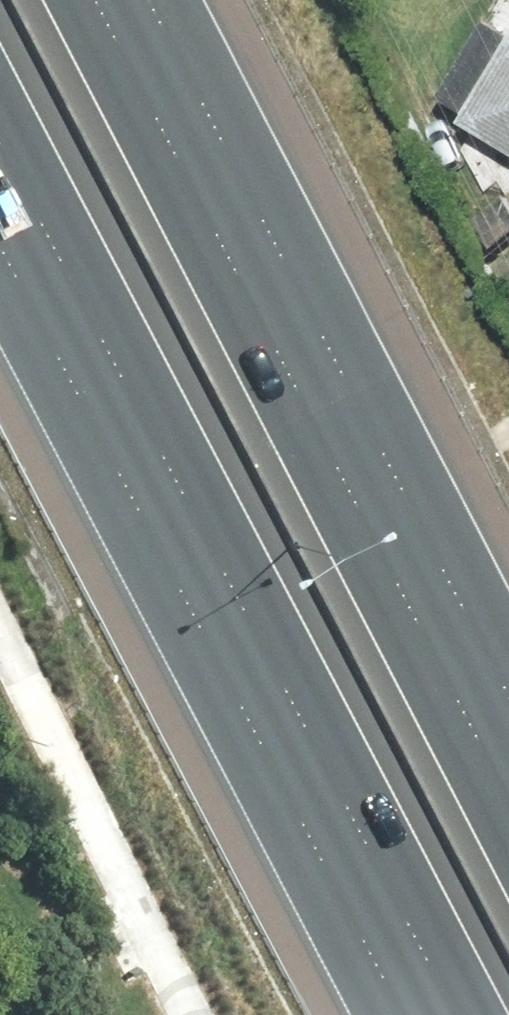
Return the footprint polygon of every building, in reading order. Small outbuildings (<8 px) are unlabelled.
[(473,127),(508,148),(508,66),(473,127)]
